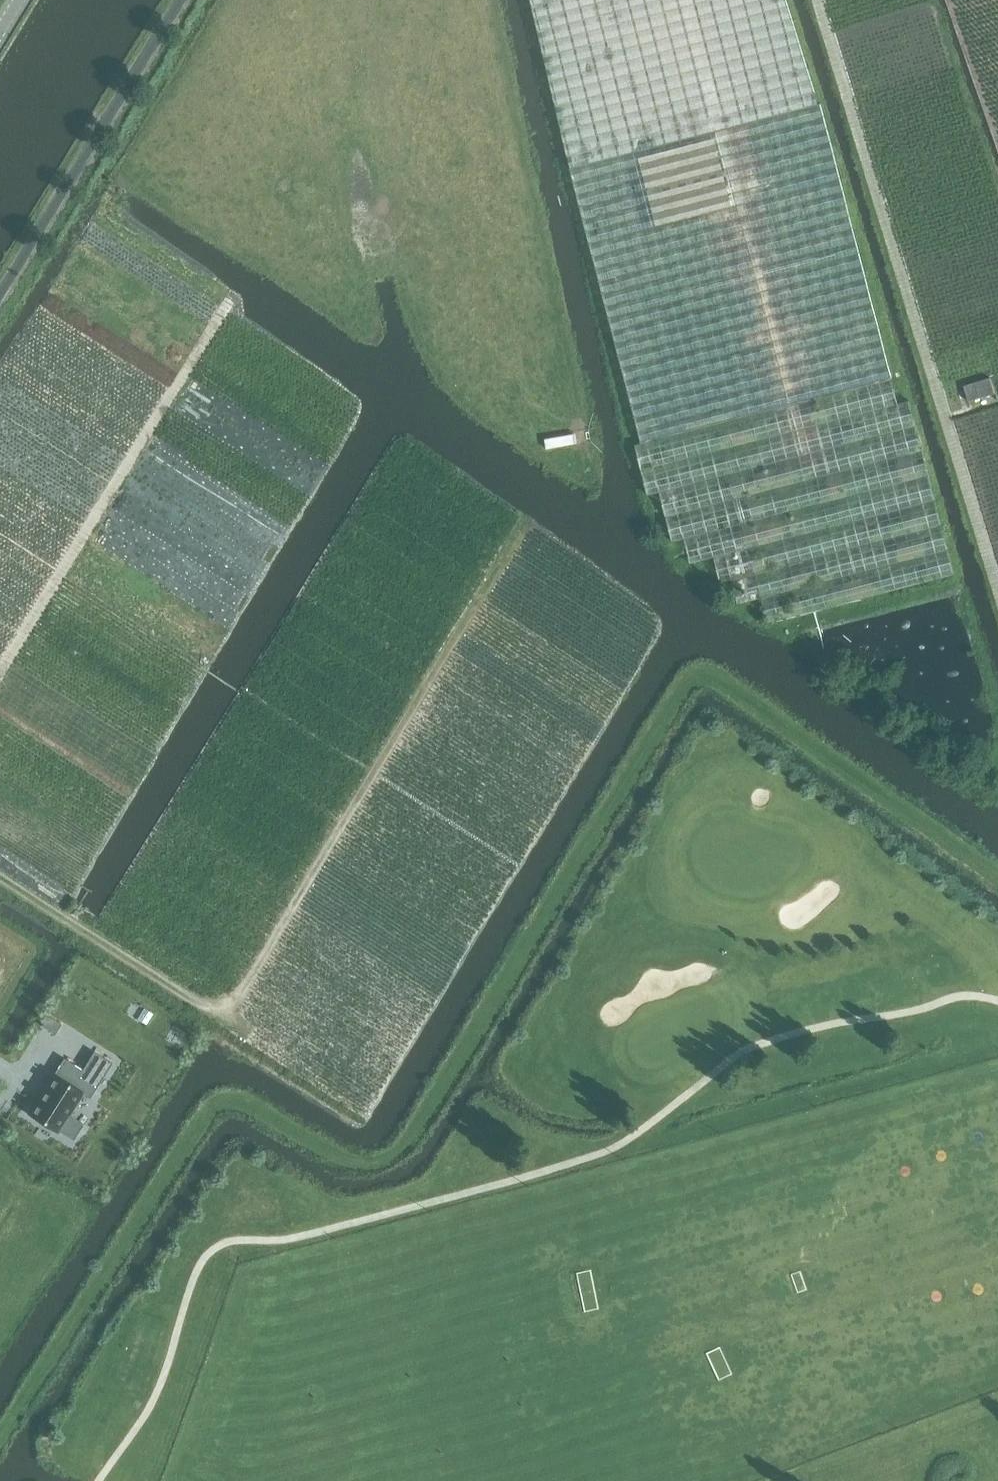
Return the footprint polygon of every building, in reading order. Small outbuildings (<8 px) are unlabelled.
[(568,154),(571,168),(642,443),(636,444),(648,495),(659,491),(672,540),(684,537),(691,562),(714,556),(720,581),(732,578),(738,603),(762,597),(768,622),(955,573),(909,400),(898,403),(892,379),(891,376),(821,103),(819,103),(787,0),(531,0),(568,154)] [(63,1056),(28,1113),(57,1131),(57,1130),(73,1139),(83,1124),(68,1114),(82,1092),(90,1097),(112,1062),(93,1051),(82,1068),(63,1056)]
